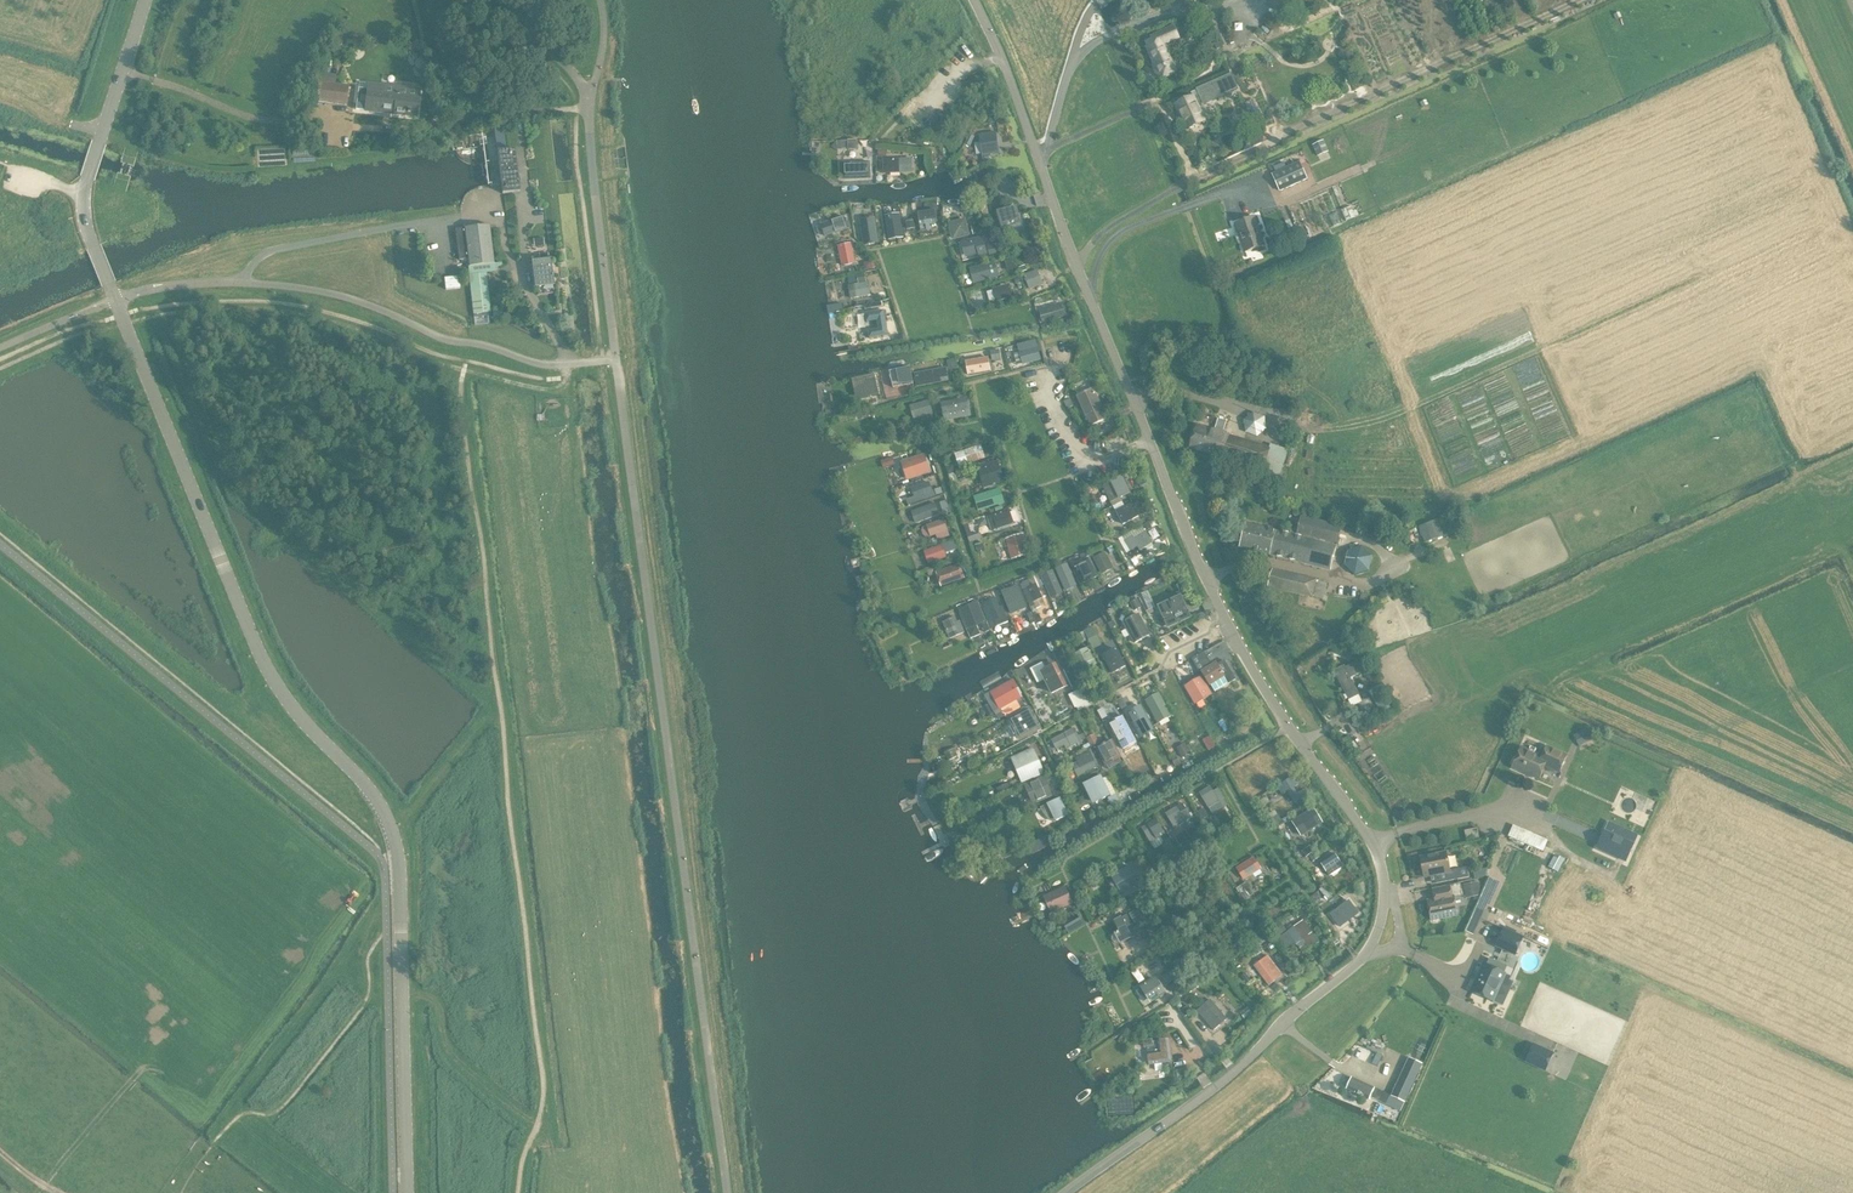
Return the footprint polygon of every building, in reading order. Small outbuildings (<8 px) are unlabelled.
[(1151,39),(1146,42),(1148,46),(1146,47),(1161,79),(1162,79),(1163,79),(1175,74),(1175,73),(1178,72),(1165,44),(1179,38),(1173,25),(1150,35),(1151,39)] [(1193,97),(1177,104),(1189,129),(1205,122),(1204,121),(1206,120),(1201,108),(1199,109),(1197,105),(1204,102),(1204,103),(1237,88),(1231,75),(1198,89),(1200,95),(1194,97),(1193,97)] [(318,101),(344,104),(347,86),(321,83),(318,101)] [(360,91),(357,113),(397,117),(397,116),(407,117),(407,116),(408,116),(418,117),(420,100),(400,98),(400,95),(360,91)] [(494,129),(503,193),(520,191),(515,150),(507,151),(504,128),(494,129)] [(983,155),(999,153),(996,133),(980,135),(983,155)] [(965,143),(970,146),(975,137),(970,135),(965,143)] [(1316,154),(1327,149),(1323,139),(1312,144),(1316,154)] [(901,171),(901,160),(883,161),(884,172),(901,171)] [(849,174),(872,174),(871,162),(848,162),(849,174)] [(1300,162),(1272,174),(1280,191),(1307,179),(1300,162)] [(1355,217),(1353,212),(1351,206),(1341,210),(1346,221),(1355,217)] [(999,212),(1003,229),(1020,225),(1016,208),(999,212)] [(921,211),(918,211),(921,231),(931,230),(930,224),(937,223),(935,209),(921,211)] [(900,212),(885,215),(889,236),(903,234),(900,212)] [(845,215),(819,224),(824,238),(850,230),(850,229),(852,229),(849,219),(847,220),(845,215)] [(1254,217),(1235,224),(1245,252),(1264,245),(1254,217)] [(867,244),(879,242),(875,218),(863,220),(867,244)] [(970,236),(965,218),(948,223),(953,240),(970,236)] [(914,221),(906,222),(907,229),(915,228),(914,221)] [(465,228),(466,228),(456,229),(460,260),(469,259),(476,314),(485,312),(481,285),(485,285),(484,272),(495,271),(494,264),(489,225),(465,228)] [(984,235),(981,227),(974,228),(976,237),(984,235)] [(978,241),(963,245),(965,255),(978,252),(979,256),(987,254),(982,237),(977,239),(978,241)] [(855,263),(851,243),(838,245),(843,265),(855,263)] [(993,245),(987,246),(989,256),(996,254),(993,245)] [(534,288),(539,288),(540,297),(551,295),(550,286),(554,286),(551,260),(531,263),(534,288)] [(1009,261),(1004,262),(1007,272),(1016,269),(1016,267),(1009,261)] [(867,262),(865,266),(866,271),(873,269),(872,262),(867,262)] [(996,264),(972,271),(976,283),(999,277),(996,264)] [(1024,275),(1029,290),(1042,285),(1037,271),(1024,275)] [(865,273),(857,274),(858,284),(867,282),(865,273)] [(871,295),(868,282),(867,282),(858,284),(853,284),(856,298),(871,295)] [(1009,284),(992,289),(996,301),(1013,297),(1009,284)] [(1062,303),(1038,311),(1043,324),(1066,316),(1062,303)] [(884,310),(866,314),(867,322),(877,321),(879,329),(868,331),(869,339),(888,335),(886,324),(884,310)] [(1041,360),(1037,346),(1019,351),(1022,365),(1041,360)] [(999,350),(992,351),(993,360),(1000,359),(999,350)] [(990,371),(988,358),(966,362),(969,375),(990,371)] [(947,367),(913,373),(916,387),(949,380),(947,367)] [(892,388),(909,384),(906,368),(889,372),(892,388)] [(881,393),(879,383),(876,371),(853,376),(857,398),(881,393)] [(1093,388),(1077,395),(1091,426),(1107,419),(1093,388)] [(914,419),(932,414),(928,401),(911,406),(914,419)] [(966,401),(944,406),(947,418),(969,413),(966,401)] [(851,413),(853,419),(853,421),(870,416),(869,409),(851,413)] [(1245,432),(1257,437),(1267,429),(1265,417),(1253,412),(1243,420),(1245,432)] [(851,413),(839,416),(840,422),(853,419),(851,413)] [(1197,424),(1190,448),(1263,471),(1280,476),(1289,450),(1270,444),(1269,447),(1224,433),(1227,421),(1218,418),(1215,430),(1197,424)] [(962,465),(968,463),(968,464),(986,458),(981,444),(964,450),(964,451),(958,453),(962,465)] [(902,465),(901,467),(901,469),(901,470),(903,474),(904,477),(906,478),(907,477),(908,477),(910,483),(923,478),(922,475),(929,472),(924,457),(903,464),(902,465)] [(886,468),(895,465),(893,458),(883,461),(886,468)] [(984,488),(1005,482),(999,461),(978,467),(984,488)] [(1129,497),(1128,498),(1122,485),(1118,477),(1102,485),(1110,503),(1121,498),(1122,501),(1124,505),(1132,502),(1129,497)] [(936,496),(934,491),(932,491),(929,482),(912,488),(914,497),(906,500),(908,505),(924,500),(936,496)] [(1003,503),(999,491),(978,498),(982,510),(1003,503)] [(1123,525),(1140,516),(1132,502),(1116,511),(1123,525)] [(911,512),(915,521),(937,514),(933,504),(911,512)] [(1014,524),(1010,511),(1009,508),(992,514),(993,518),(988,520),(992,531),(1014,524)] [(1342,527),(1301,517),(1297,534),(1337,544),(1342,527)] [(930,538),(931,538),(937,536),(938,540),(950,536),(944,519),(927,525),(927,526),(925,527),(924,527),(923,528),(923,529),(923,530),(923,531),(923,532),(923,534),(923,535),(924,535),(925,536),(926,537),(928,538),(929,538),(930,538)] [(1438,520),(1419,527),(1425,543),(1444,537),(1438,520)] [(1246,523),(1240,548),(1330,571),(1336,547),(1246,523)] [(1140,551),(1153,543),(1147,532),(1133,540),(1132,538),(1126,542),(1131,551),(1138,547),(1140,551)] [(1005,539),(1011,560),(1029,555),(1023,534),(1005,539)] [(924,551),(928,564),(947,557),(942,544),(924,551)] [(1346,549),(1341,564),(1350,575),(1365,573),(1370,559),(1361,547),(1346,549)] [(1114,568),(1106,552),(1093,558),(1102,574),(1114,568)] [(941,586),(964,578),(959,564),(936,572),(941,586)] [(1067,564),(1057,569),(1067,590),(1077,585),(1067,564)] [(1095,577),(1091,566),(1078,572),(1083,582),(1095,577)] [(1327,583),(1316,580),(1273,569),(1268,587),(1312,597),(1323,600),(1327,583)] [(1054,570),(1042,574),(1052,596),(1063,591),(1054,570)] [(1043,598),(1034,578),(1021,583),(1030,603),(1043,598)] [(1011,611),(1025,605),(1018,585),(1003,592),(1011,611)] [(1148,608),(1155,606),(1150,595),(1144,598),(1148,608)] [(1192,618),(1182,597),(1181,595),(1158,606),(1168,629),(1192,618)] [(993,621),(995,625),(1007,620),(1005,616),(1004,616),(995,598),(982,603),(984,609),(988,608),(993,621)] [(1135,611),(1142,607),(1137,599),(1131,603),(1135,611)] [(959,610),(967,629),(986,621),(978,602),(959,610)] [(1030,611),(1030,622),(1043,622),(1043,611),(1030,611)] [(1113,633),(1118,630),(1108,611),(1103,614),(1113,633)] [(1124,622),(1135,643),(1150,635),(1139,614),(1124,622)] [(949,639),(965,632),(960,620),(957,621),(955,616),(942,622),(949,639)] [(1087,641),(1088,641),(1089,640),(1093,649),(1101,645),(1093,627),(1083,631),(1083,632),(1078,635),(1082,643),(1087,640),(1087,641)] [(1207,649),(1212,663),(1226,658),(1224,654),(1232,651),(1229,642),(1215,647),(1207,649)] [(1089,647),(1071,656),(1080,673),(1098,664),(1089,647)] [(1125,666),(1116,648),(1103,655),(1112,673),(1125,666)] [(1357,654),(1342,650),(1340,657),(1355,661),(1357,654)] [(1218,664),(1217,663),(1213,666),(1205,652),(1192,659),(1200,672),(1201,671),(1210,685),(1224,676),(1229,684),(1236,679),(1224,660),(1218,664)] [(1360,695),(1351,678),(1362,672),(1357,662),(1347,667),(1346,664),(1344,666),(1344,665),(1333,671),(1349,700),(1360,695)] [(1058,668),(1052,667),(1046,670),(1042,663),(1030,669),(1037,683),(1046,679),(1053,693),(1066,686),(1058,668)] [(1194,705),(1212,695),(1202,677),(1184,687),(1194,705)] [(1013,679),(990,692),(998,707),(993,710),(998,720),(1010,714),(1024,706),(1024,704),(1020,698),(1023,696),(1013,679)] [(1078,711),(1088,706),(1087,703),(1090,701),(1083,688),(1069,695),(1075,708),(1077,707),(1078,711)] [(1172,716),(1159,693),(1145,700),(1158,724),(1172,716)] [(1388,700),(1389,699),(1379,705),(1384,715),(1393,709),(1388,700)] [(1141,706),(1128,713),(1142,737),(1154,730),(1141,706)] [(1011,717),(1008,718),(1020,741),(1042,730),(1030,707),(1028,708),(1011,717)] [(1121,716),(1109,723),(1126,753),(1138,745),(1121,716)] [(1083,735),(1079,737),(1074,727),(1051,739),(1057,750),(1065,746),(1067,749),(1072,747),(1077,745),(1078,747),(1083,744),(1082,742),(1086,739),(1083,735)] [(1587,729),(1574,736),(1579,746),(1592,740),(1587,729)] [(1210,748),(1217,744),(1211,734),(1204,738),(1210,748)] [(1184,756),(1198,749),(1192,737),(1178,744),(1184,756)] [(1112,738),(1097,746),(1107,766),(1109,770),(1114,767),(1122,763),(1120,759),(1122,758),(1112,738)] [(1514,765),(1512,768),(1538,780),(1544,767),(1559,774),(1568,755),(1547,745),(1541,757),(1521,748),(1517,757),(1515,758),(1513,762),(1514,765)] [(954,748),(944,754),(948,761),(958,756),(954,748)] [(1010,758),(1022,783),(1022,784),(1045,774),(1034,749),(1010,758)] [(1077,762),(1072,764),(1078,777),(1090,771),(1093,777),(1099,773),(1097,768),(1098,767),(1090,753),(1088,749),(1075,756),(1077,762)] [(1053,796),(1048,786),(1053,784),(1049,776),(1045,778),(1044,776),(1024,785),(1033,806),(1053,796)] [(1294,776),(1278,787),(1283,795),(1288,792),(1296,804),(1307,796),(1303,790),(1298,794),(1294,787),(1299,784),(1294,776)] [(1104,779),(1088,786),(1095,801),(1111,795),(1104,779)] [(1218,788),(1214,791),(1211,786),(1200,792),(1209,808),(1219,802),(1223,808),(1227,805),(1223,799),(1218,788)] [(1120,802),(1118,799),(1116,795),(1108,799),(1111,806),(1120,802)] [(1061,799),(1047,805),(1040,808),(1047,818),(1052,823),(1069,815),(1061,799)] [(1183,802),(1177,805),(1181,811),(1186,807),(1183,802)] [(1175,829),(1185,822),(1190,830),(1196,826),(1191,818),(1186,821),(1177,806),(1165,813),(1175,829)] [(1292,822),(1301,836),(1323,823),(1314,808),(1292,822)] [(1142,828),(1153,847),(1167,838),(1157,822),(1154,825),(1152,822),(1142,828)] [(1514,824),(1509,835),(1544,850),(1549,839),(1514,824)] [(1477,829),(1464,831),(1466,840),(1479,838),(1477,829)] [(1048,835),(1048,836),(1045,831),(1037,835),(1039,840),(1032,844),(1031,844),(1032,846),(1028,847),(1031,853),(1036,851),(1052,842),(1048,835)] [(1605,831),(1597,849),(1626,862),(1634,844),(1605,831)] [(1306,855),(1316,850),(1313,845),(1303,850),(1306,855)] [(1315,853),(1309,856),(1313,862),(1319,858),(1315,853)] [(1420,857),(1422,864),(1424,877),(1434,875),(1436,883),(1468,877),(1466,868),(1449,871),(1446,853),(1420,857)] [(1335,854),(1321,863),(1326,872),(1341,862),(1335,854)] [(1243,880),(1262,869),(1254,857),(1236,868),(1243,880)] [(1122,893),(1137,884),(1127,868),(1112,876),(1122,893)] [(1488,868),(1474,871),(1475,878),(1486,877),(1488,868)] [(1463,885),(1466,899),(1481,896),(1478,882),(1463,885)] [(1237,889),(1244,901),(1254,895),(1246,883),(1237,889)] [(1050,914),(1074,903),(1066,886),(1043,896),(1050,914)] [(1428,901),(1431,918),(1431,920),(1457,915),(1453,896),(1461,894),(1460,887),(1449,889),(1448,886),(1433,889),(1435,899),(1428,901)] [(1307,900),(1312,906),(1321,899),(1316,893),(1307,900)] [(1328,908),(1340,922),(1353,911),(1340,894),(1335,898),(1337,900),(1328,908)] [(1121,916),(1113,921),(1118,931),(1115,933),(1120,944),(1132,938),(1127,927),(1132,925),(1127,915),(1122,918),(1121,916)] [(1081,916),(1066,925),(1070,932),(1085,923),(1081,916)] [(1289,946),(1295,942),(1303,953),(1315,945),(1308,934),(1311,931),(1303,921),(1288,932),(1282,937),(1289,946)] [(1283,922),(1276,923),(1278,933),(1285,932),(1283,922)] [(1504,929),(1496,946),(1515,955),(1523,937),(1504,929)] [(1252,957),(1262,950),(1257,943),(1247,950),(1252,957)] [(1533,970),(1541,957),(1529,950),(1521,964),(1533,970)] [(1267,956),(1254,966),(1269,985),(1282,975),(1267,956)] [(1505,973),(1508,967),(1490,958),(1487,965),(1483,963),(1470,991),(1493,1002),(1507,974),(1505,973)] [(1173,979),(1169,973),(1163,977),(1167,983),(1173,979)] [(1151,984),(1150,981),(1141,987),(1148,999),(1157,993),(1159,997),(1165,993),(1157,980),(1151,984)] [(1210,1000),(1197,1011),(1214,1031),(1227,1019),(1210,1000)] [(1147,1048),(1157,1046),(1156,1039),(1146,1041),(1147,1048)] [(1171,1062),(1169,1052),(1168,1041),(1160,1042),(1161,1052),(1146,1054),(1148,1065),(1171,1062)] [(1357,1044),(1352,1055),(1362,1060),(1378,1066),(1382,1055),(1357,1044)] [(1534,1044),(1526,1062),(1546,1071),(1554,1053),(1534,1044)] [(1395,1089),(1392,1096),(1405,1102),(1423,1063),(1409,1057),(1395,1089)] [(1352,1077),(1347,1089),(1361,1095),(1361,1097),(1367,1100),(1368,1099),(1369,1099),(1370,1097),(1386,1104),(1390,1095),(1374,1088),(1352,1077)]
